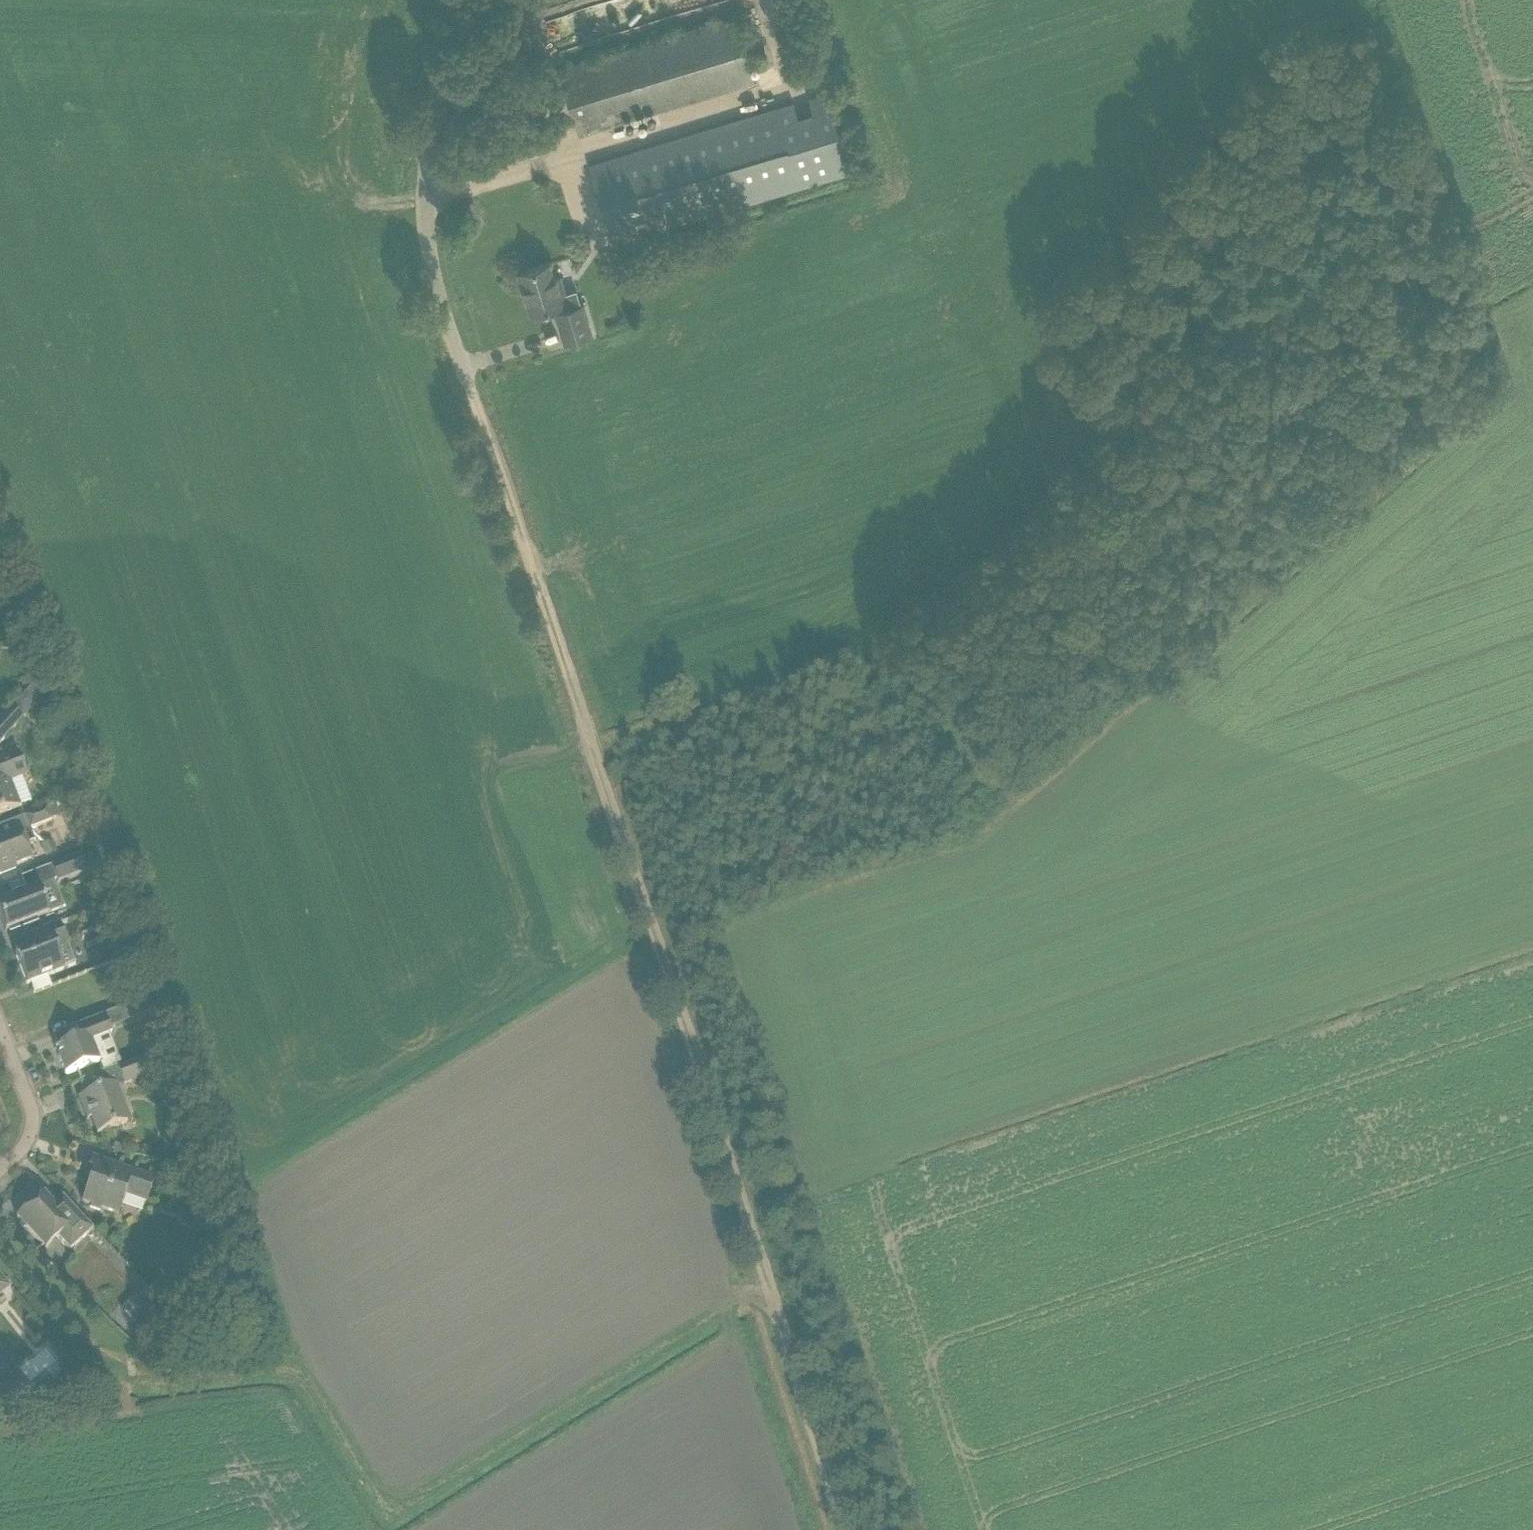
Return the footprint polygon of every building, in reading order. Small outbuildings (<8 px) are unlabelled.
[(558,17),(567,45),(585,40),(577,11),(558,17)] [(755,81),(735,15),(559,69),(579,134),(755,81)] [(589,165),(612,243),(852,169),(828,92),(809,96),(814,112),(798,116),(793,102),(589,165)] [(479,119),(480,110),(469,109),(469,118),(479,119)] [(518,272),(531,314),(568,302),(559,276),(554,278),(549,262),(518,272)] [(582,304),(556,312),(565,343),(592,335),(582,304)] [(11,709),(23,720),(38,703),(26,692),(11,709)] [(23,720),(11,709),(0,721),(0,744),(23,720)] [(2,814),(19,808),(19,806),(30,802),(21,778),(26,776),(17,754),(0,760),(0,815),(2,814)] [(0,827),(0,833),(2,839),(20,832),(20,833),(29,830),(29,831),(52,822),(46,808),(0,827)] [(99,848),(93,831),(81,836),(85,844),(78,847),(81,855),(99,848)] [(2,839),(0,839),(0,876),(16,870),(15,866),(31,860),(20,833),(20,832),(2,839)] [(99,848),(81,855),(51,867),(57,884),(94,870),(98,882),(111,877),(99,848)] [(5,932),(21,926),(22,929),(38,923),(37,920),(49,915),(44,903),(34,907),(28,892),(0,903),(0,919),(5,932)] [(25,985),(75,966),(59,924),(21,939),(25,951),(14,955),(25,985)] [(144,1000),(122,1009),(128,1023),(150,1015),(144,1000)] [(56,1048),(55,1049),(55,1051),(58,1057),(65,1076),(84,1068),(106,1060),(98,1040),(112,1035),(110,1030),(128,1023),(122,1009),(105,1016),(105,1015),(92,1020),(74,1027),(79,1039),(58,1047),(56,1048)] [(152,1025),(117,1039),(125,1061),(153,1051),(160,1048),(155,1034),(152,1025)] [(117,1069),(123,1086),(157,1073),(150,1056),(117,1069)] [(84,1113),(88,1112),(97,1135),(127,1124),(112,1085),(78,1098),(84,1113)] [(114,1145),(112,1151),(123,1153),(124,1148),(114,1145)] [(88,1184),(81,1203),(90,1206),(89,1208),(99,1212),(100,1209),(118,1215),(124,1196),(128,1185),(150,1192),(154,1180),(111,1165),(92,1158),(86,1175),(83,1182),(88,1184)] [(92,1230),(62,1196),(53,1205),(43,1194),(28,1207),(25,1207),(19,1213),(19,1216),(16,1218),(20,1222),(19,1225),(23,1229),(26,1229),(44,1249),(57,1238),(68,1251),(92,1230)] [(144,1287),(121,1309),(134,1323),(157,1301),(144,1287)] [(0,1359),(0,1382),(10,1376),(0,1359)]
